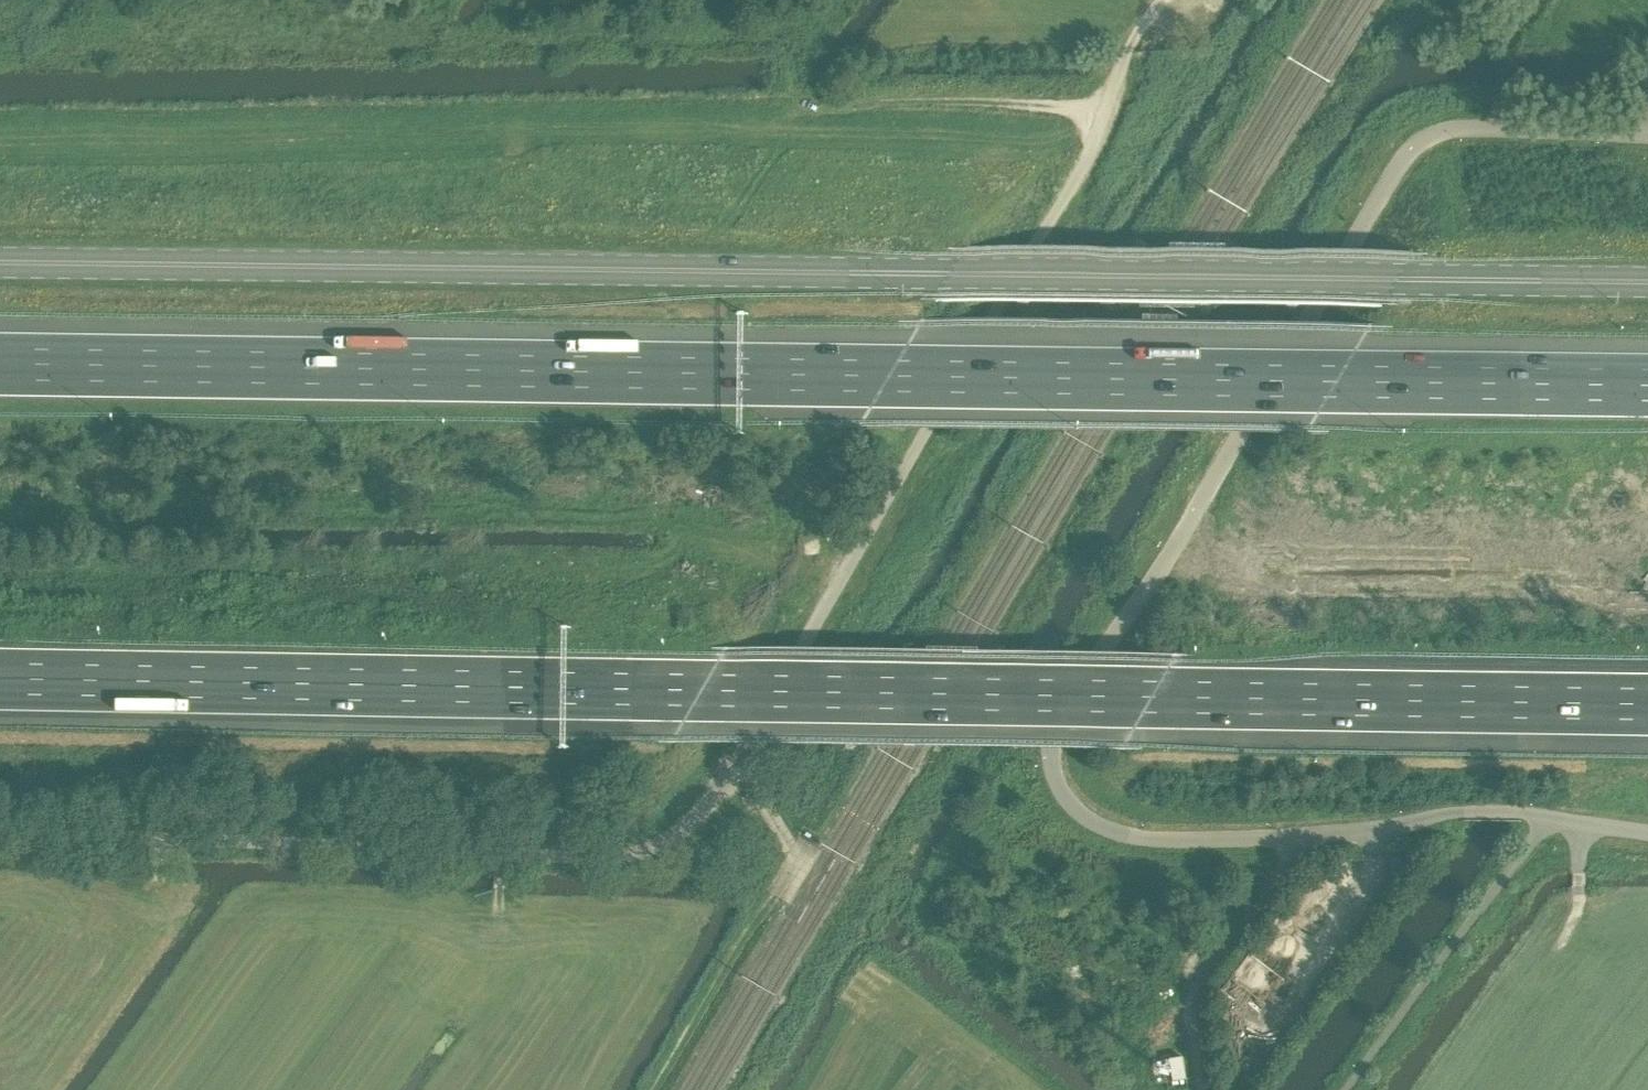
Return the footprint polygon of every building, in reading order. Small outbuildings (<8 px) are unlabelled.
[(1182,1057),(1169,1059),(1172,1081),(1186,1079),(1182,1057)]
